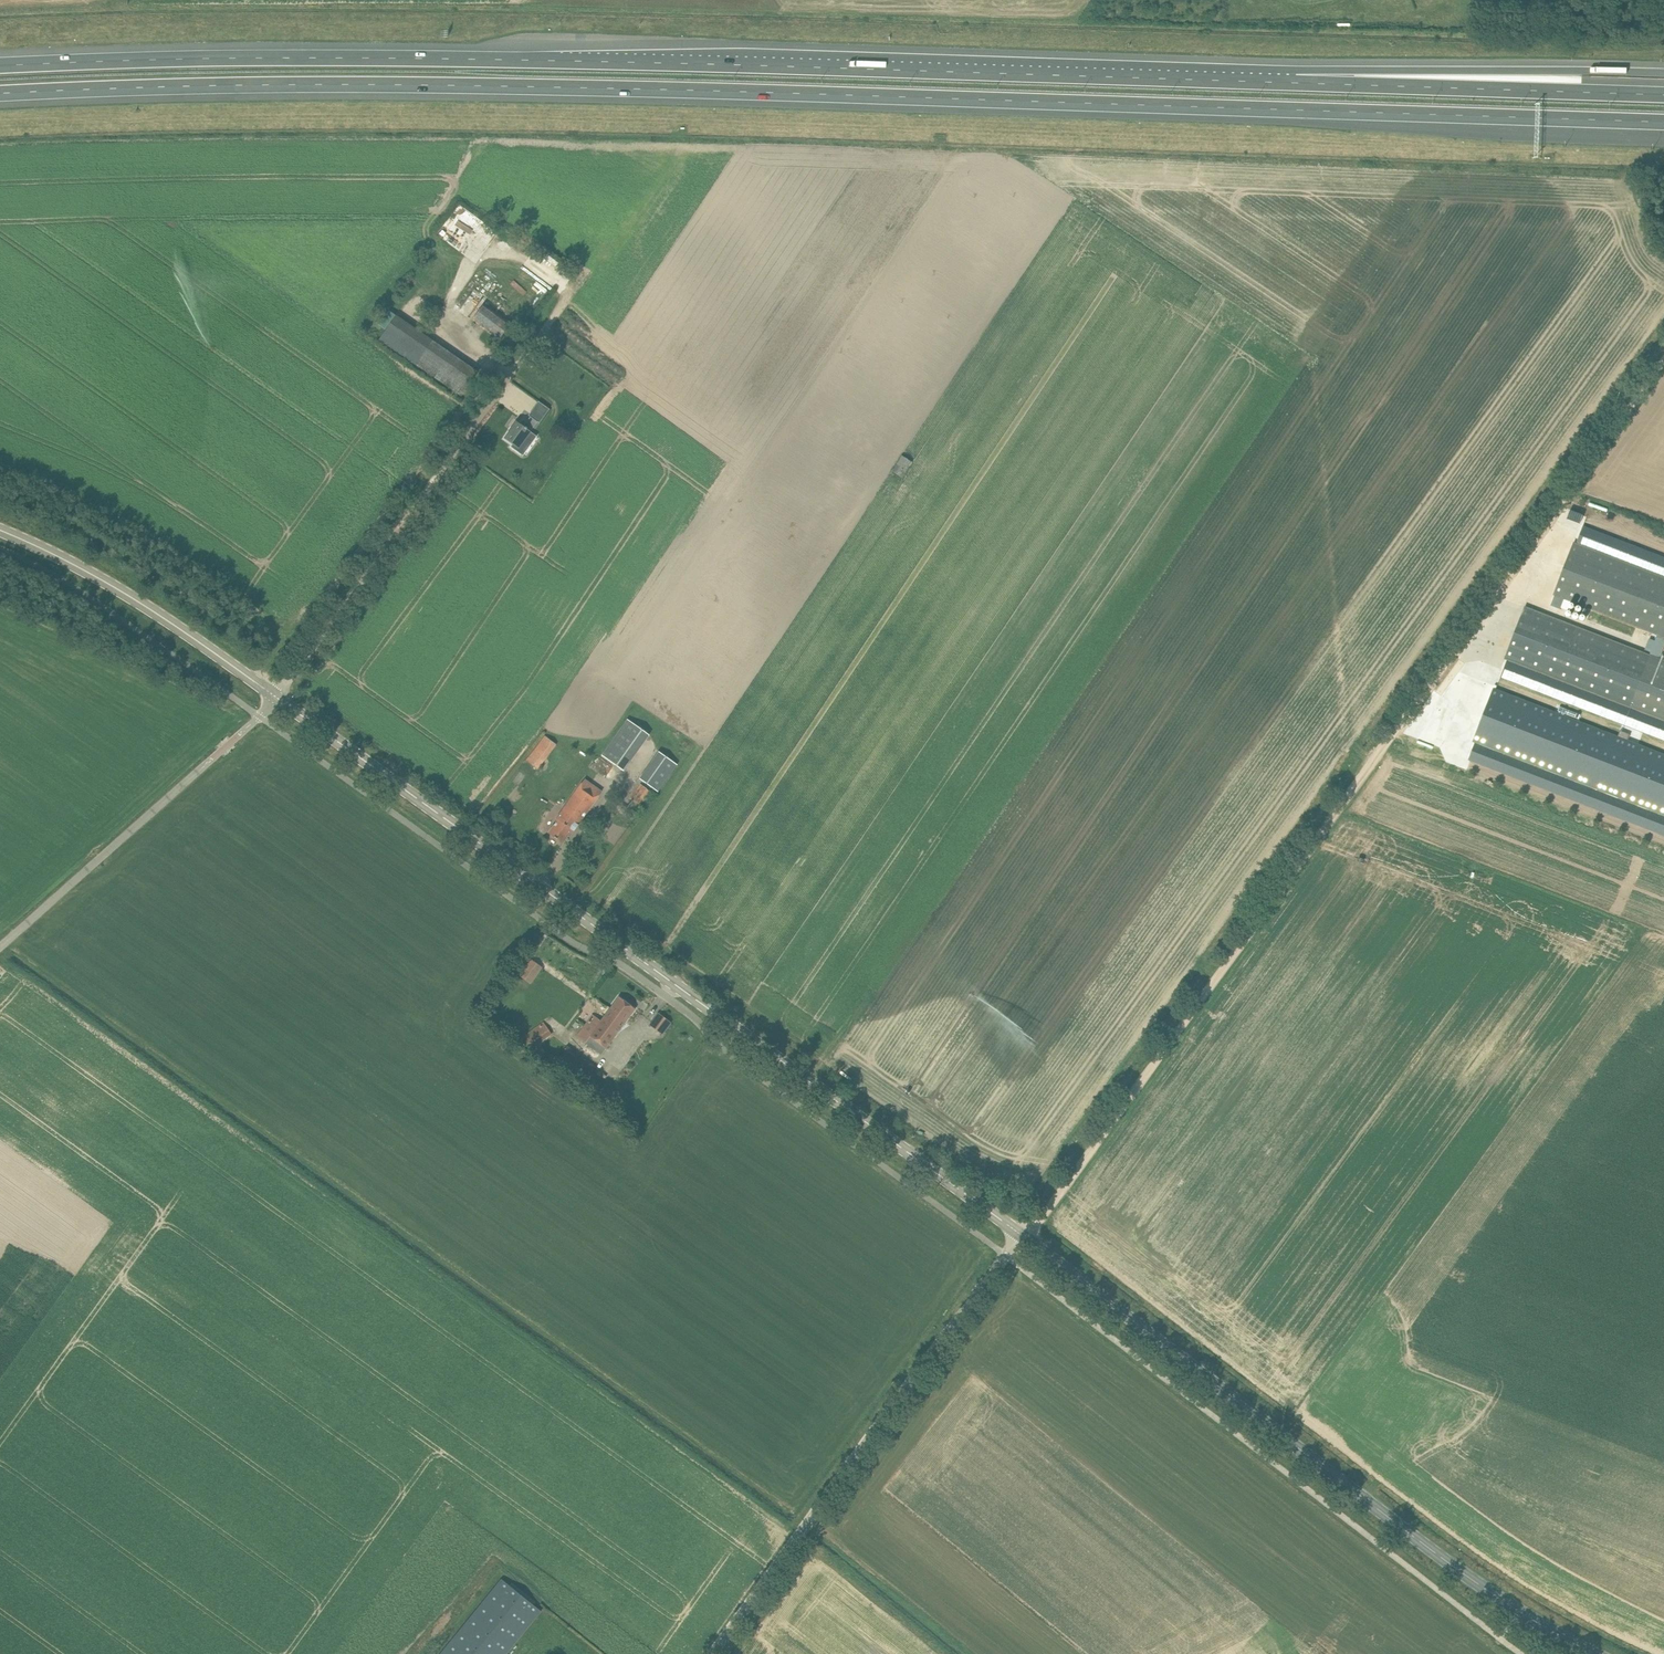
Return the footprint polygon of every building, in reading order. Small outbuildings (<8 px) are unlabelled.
[(495,230),(459,204),(439,233),(470,256),(475,249),(473,248),(478,241),(484,245),(495,230)] [(501,316),(485,304),(473,319),(499,339),(510,324),(501,316)] [(398,314),(397,316),(389,310),(379,324),(387,330),(381,338),(462,395),(478,372),(398,314)] [(517,421),(505,438),(518,448),(538,422),(530,416),(530,417),(531,418),(525,427),(517,421)] [(901,455),(891,471),(903,478),(912,462),(901,455)] [(1558,543),(1571,549),(1575,541),(1562,535),(1558,543)] [(1560,609),(1563,603),(1569,606),(1571,601),(1658,635),(1650,654),(1526,606),(1505,659),(1629,707),(1663,720),(1663,659),(1660,658),(1663,649),(1663,576),(1575,542),(1554,595),(1555,595),(1551,605),(1560,609)] [(1663,803),(1663,744),(1509,684),(1513,674),(1503,670),(1499,680),(1497,680),(1477,731),(1663,803)] [(649,734),(627,718),(601,754),(623,770),(649,734)] [(556,744),(545,735),(525,760),(537,768),(556,744)] [(658,791),(676,764),(659,752),(640,778),(658,791)] [(558,819),(548,832),(563,843),(572,829),(574,829),(601,790),(583,777),(556,818),(558,819)] [(650,792),(639,784),(629,797),(640,805),(650,792)] [(542,967),(530,958),(519,975),(530,983),(542,967)] [(635,1008),(619,996),(611,1007),(609,1005),(600,1016),(595,1012),(577,1035),(601,1053),(635,1008)] [(662,1034),(664,1031),(671,1022),(658,1013),(650,1024),(662,1034)] [(552,1034),(543,1021),(521,1038),(529,1050),(552,1034)] [(1017,1195),(1013,1201),(1019,1206),(1023,1200),(1017,1195)] [(501,1578),(439,1653),(506,1653),(541,1611),(501,1578)]
